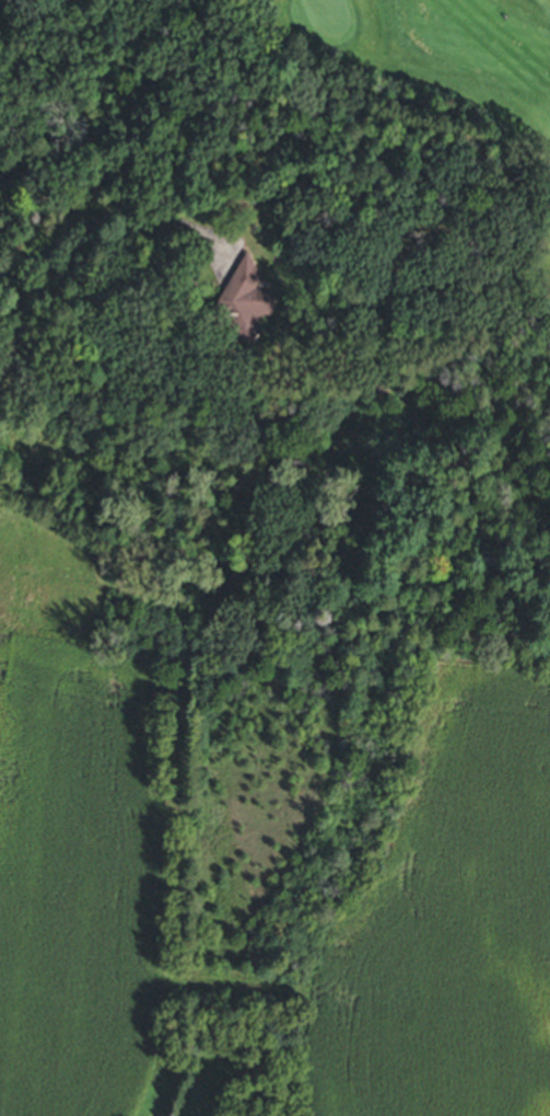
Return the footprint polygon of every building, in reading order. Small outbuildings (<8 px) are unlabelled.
[(266,273),(240,260),(212,313),(232,323),(226,335),(249,347),(265,316),(268,318),(278,299),(258,289),(266,273)]
